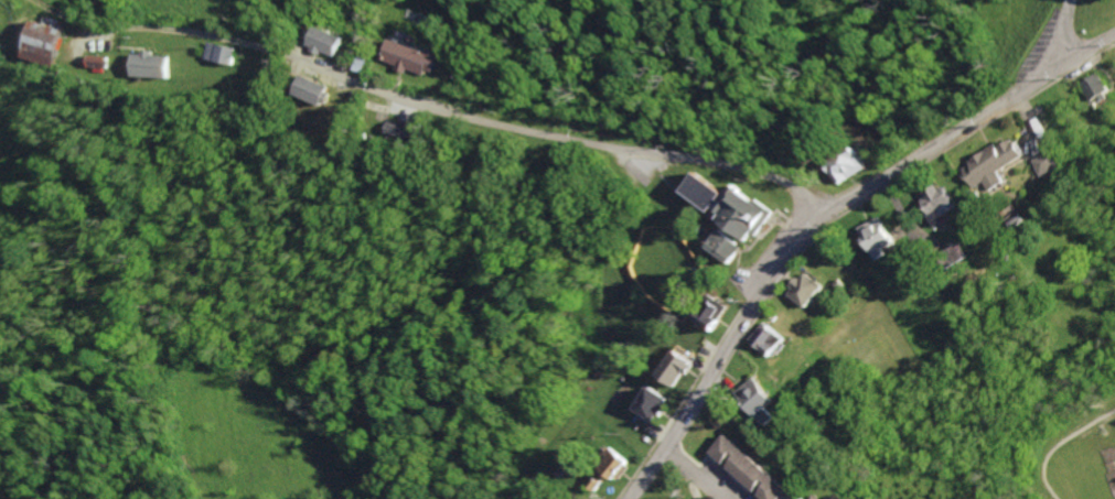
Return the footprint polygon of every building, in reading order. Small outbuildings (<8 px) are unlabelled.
[(56,67),(64,29),(32,22),(24,60),(56,67)] [(342,58),(350,37),(321,27),(314,48),(342,58)] [(388,62),(412,71),(413,68),(438,77),(446,56),(396,38),(388,62)] [(208,59),(236,66),(241,49),(212,42),(208,59)] [(133,77),(170,79),(171,55),(134,54),(133,77)] [(1083,84),(1094,105),(1110,95),(1099,75),(1083,84)] [(330,107),(337,87),(306,76),(298,96),(330,107)] [(391,137),(420,141),(422,128),(392,124),(391,137)] [(1011,183),(1005,173),(1031,157),(1019,139),(1004,148),(1002,145),(967,167),(981,190),(991,183),(997,192),(1011,183)] [(873,169),(859,147),(831,163),(845,186),(873,169)] [(1040,160),(1048,177),(1068,168),(1060,150),(1040,160)] [(730,195),(701,173),(687,192),(716,214),(730,195)] [(962,214),(949,186),(926,196),(939,224),(962,214)] [(754,242),(773,210),(737,188),(723,211),(728,214),(723,223),(754,242)] [(865,228),(881,262),(892,256),(889,250),(899,245),(886,218),(865,228)] [(711,248),(735,265),(748,248),(724,230),(711,248)] [(793,295),(812,309),(829,287),(810,273),(793,295)] [(696,318),(715,333),(723,323),(718,319),(727,307),(713,296),(696,318)] [(755,340),(775,358),(790,341),(770,323),(755,340)] [(658,378),(678,389),(692,363),(672,352),(658,378)] [(763,418),(781,403),(761,378),(742,393),(763,418)] [(635,410),(655,424),(670,401),(650,388),(635,410)] [(765,498),(785,498),(793,490),(726,432),(710,452),(765,498)] [(629,461),(608,449),(596,470),(617,482),(629,461)] [(603,481),(595,475),(586,486),(595,492),(603,481)]
